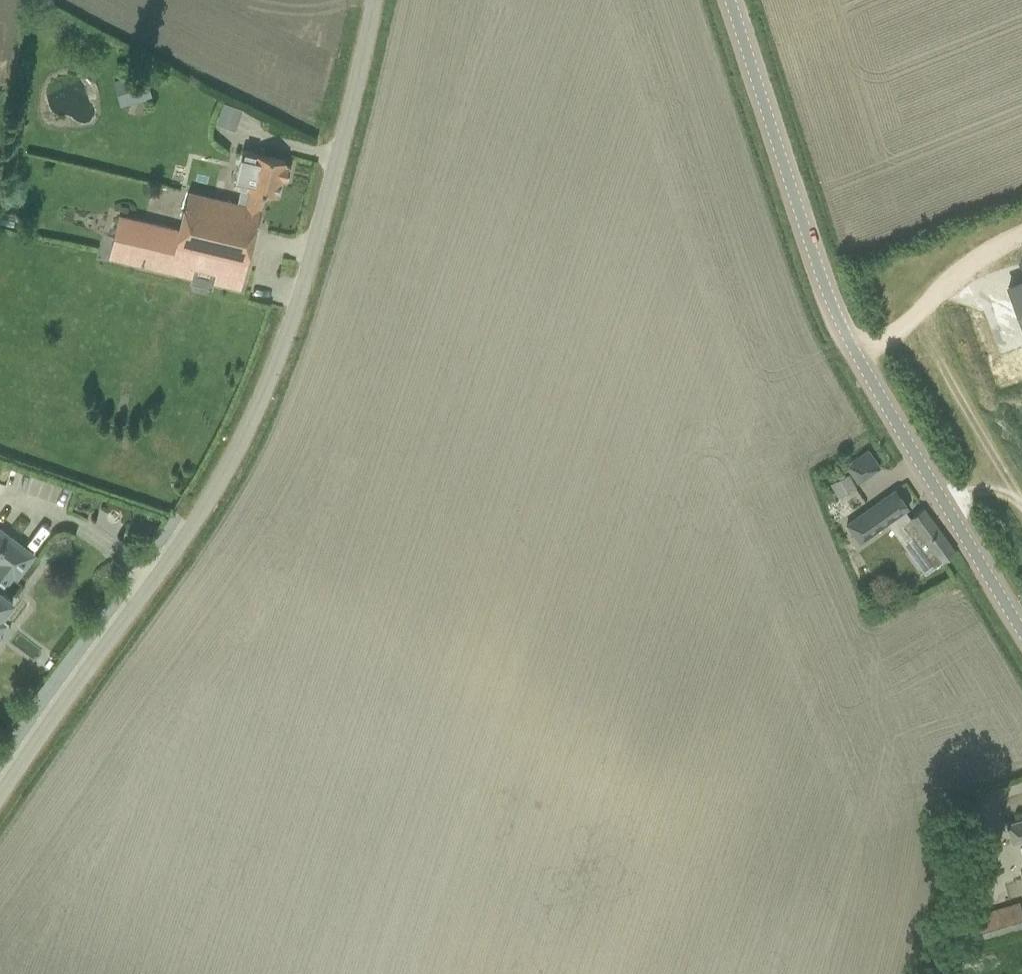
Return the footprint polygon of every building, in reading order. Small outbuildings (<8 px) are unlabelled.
[(113,79),(120,105),(152,97),(145,71),(113,79)] [(223,101),(217,121),(235,127),(242,107),(223,101)] [(111,257),(220,283),(240,288),(244,268),(245,268),(260,208),(259,208),(263,191),(277,194),(285,160),(245,151),(241,153),(233,184),(242,186),(238,203),(188,191),(178,233),(121,219),(111,257)] [(1008,287),(1021,325),(1021,281),(1008,287)] [(849,472),(830,481),(836,494),(855,485),(849,472)] [(895,488),(845,523),(859,543),(894,517),(906,533),(903,535),(914,550),(916,548),(931,568),(955,551),(923,507),(909,517),(904,510),(908,507),(895,488)] [(0,529),(0,549),(4,552),(0,557),(0,623),(4,618),(0,615),(12,599),(0,590),(13,573),(16,576),(33,554),(0,529)] [(1021,818),(1006,823),(1012,844),(1021,841),(1021,818)] [(976,824),(963,824),(963,835),(976,835),(976,824)] [(985,891),(991,854),(979,852),(973,889),(985,891)] [(972,916),(979,939),(1021,926),(1021,918),(1018,903),(972,916)]
